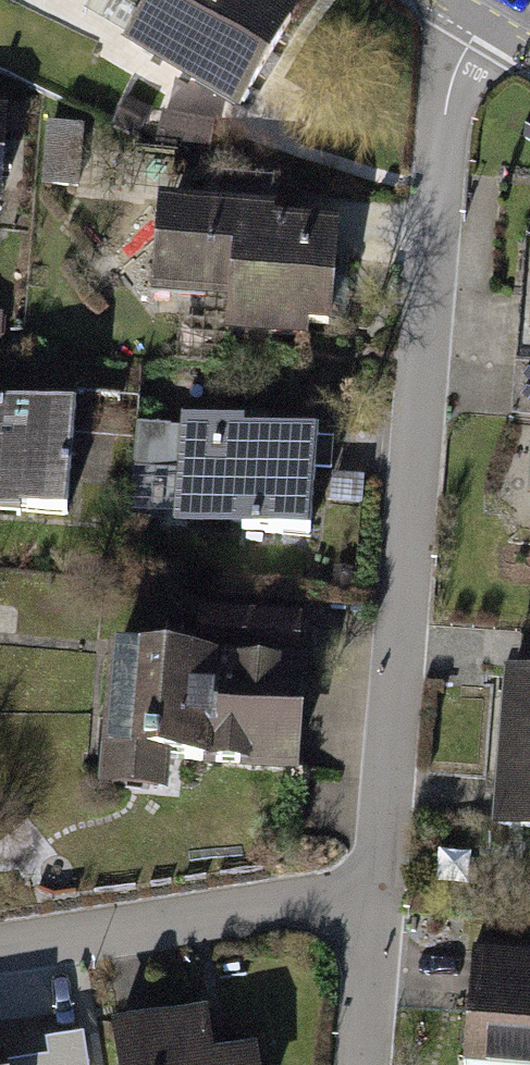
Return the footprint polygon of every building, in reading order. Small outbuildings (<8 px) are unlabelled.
[(135,18),(123,40),(238,106),(297,2),(294,0),(104,0),(135,18)] [(154,109),(126,95),(112,124),(139,138),(154,109)] [(224,122),(170,111),(163,144),(218,154),(224,122)] [(83,125),(44,121),(38,179),(77,184),(83,125)] [(322,231),(163,222),(157,324),(236,328),(235,354),(315,358),(322,231)] [(0,399),(0,506),(62,510),(69,404),(0,399)] [(315,433),(179,424),(172,521),(308,531),(315,433)] [(299,650),(110,642),(105,747),(222,752),(221,767),(294,770),(299,650)] [(507,670),(494,826),(529,829),(529,672),(507,670)] [(474,964),(468,1064),(529,1064),(529,968),(474,964)] [(114,1046),(117,1064),(209,1064),(204,1033),(114,1046)]
